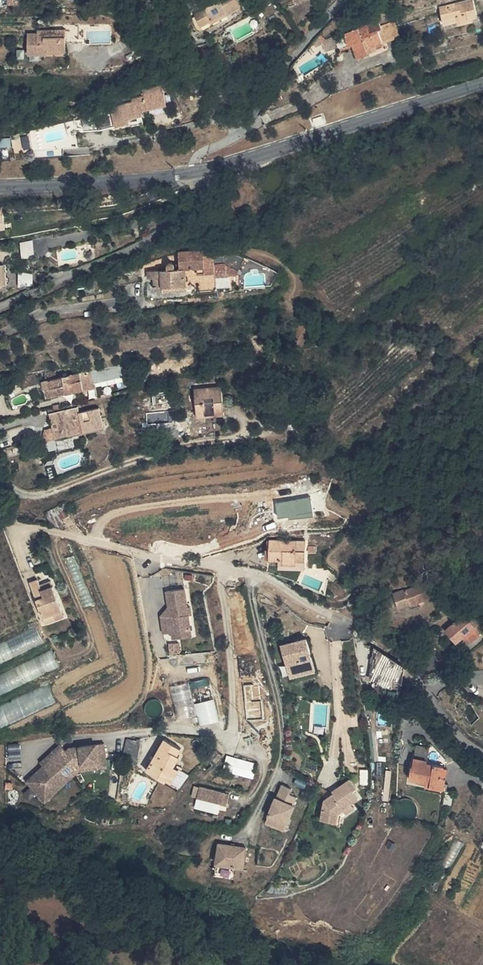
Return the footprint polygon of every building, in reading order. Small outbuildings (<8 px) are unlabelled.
[(201,27),(212,21),(211,19),(219,14),(222,19),(242,9),(237,0),(225,0),(224,0),(211,0),(213,3),(193,14),(201,27)] [(439,13),(442,24),(457,20),(459,25),(459,27),(471,23),(470,20),(477,18),(471,2),(439,13)] [(223,21),(222,19),(219,14),(211,19),(212,21),(201,27),(204,31),(223,21)] [(156,20),(158,35),(172,33),(171,18),(156,20)] [(444,30),(459,25),(457,20),(442,24),(444,30)] [(66,23),(67,31),(67,33),(76,33),(75,23),(66,23)] [(337,41),(341,54),(345,53),(347,58),(349,65),(359,61),(358,56),(376,50),(377,53),(396,46),(391,30),(376,35),(373,28),(360,33),(337,41)] [(54,31),(55,34),(55,41),(62,41),(62,56),(48,57),(49,59),(49,63),(69,62),(67,33),(67,31),(54,31)] [(55,41),(55,34),(39,35),(38,38),(28,39),(30,61),(49,59),(48,57),(62,56),(62,41),(55,41)] [(314,50),(305,54),(308,60),(316,57),(316,54),(314,50)] [(316,54),(316,57),(319,64),(331,60),(327,50),(316,54)] [(378,55),(377,53),(376,50),(358,56),(359,61),(378,55)] [(132,124),(162,120),(159,99),(142,102),(143,110),(130,113),(130,114),(107,118),(110,133),(133,129),(132,124)] [(7,216),(0,218),(0,227),(8,225),(7,216)] [(34,240),(22,241),(24,256),(35,254),(34,240)] [(200,273),(215,272),(214,265),(225,264),(238,270),(240,265),(237,265),(235,263),(233,262),(232,259),(233,252),(229,250),(179,254),(179,264),(180,270),(185,270),(199,269),(200,273)] [(233,262),(235,263),(237,265),(240,265),(244,258),(233,252),(232,259),(233,262)] [(186,285),(186,279),(185,270),(180,270),(179,264),(175,265),(173,261),(167,262),(167,271),(163,271),(162,272),(149,273),(150,281),(155,280),(156,288),(162,288),(162,292),(172,291),(172,286),(186,285)] [(83,372),(85,389),(97,388),(96,379),(111,378),(111,369),(83,372)] [(41,382),(46,401),(83,390),(78,372),(41,382)] [(35,385),(32,375),(16,379),(20,389),(35,385)] [(199,390),(202,420),(230,417),(227,388),(199,390)] [(50,412),(51,417),(79,410),(78,405),(50,412)] [(66,442),(77,440),(76,436),(85,433),(86,437),(109,431),(104,409),(81,415),(79,410),(51,417),(54,427),(61,425),(63,432),(66,442)] [(54,427),(55,434),(63,432),(61,425),(54,427)] [(58,444),(66,442),(63,432),(55,434),(58,444)] [(279,517),(315,514),(313,496),(277,500),(279,517)] [(291,559),(299,558),(299,538),(265,539),(265,557),(278,557),(278,561),(291,561),(291,559)] [(291,561),(278,561),(273,561),(273,567),(299,567),(299,558),(291,559),(291,561)] [(62,610),(53,587),(41,591),(40,587),(37,580),(28,583),(44,624),(56,619),(54,614),(62,610)] [(41,591),(53,587),(51,582),(40,587),(41,591)] [(383,602),(389,616),(424,600),(421,592),(419,593),(416,587),(383,602)] [(482,612),(482,587),(469,602),(470,604),(480,615),(482,612)] [(182,594),(163,597),(167,614),(167,616),(170,615),(171,623),(168,623),(160,625),(163,640),(171,638),(190,634),(187,619),(185,620),(183,613),(186,612),(182,594)] [(470,604),(443,629),(454,641),(460,635),(467,642),(482,627),(482,618),(480,615),(470,604)] [(54,614),(56,619),(65,616),(62,610),(54,614)] [(167,616),(167,614),(160,623),(160,625),(168,623),(171,623),(170,615),(167,616)] [(0,645),(0,667),(49,646),(41,628),(0,645)] [(190,634),(171,638),(173,644),(191,641),(190,634)] [(309,637),(282,644),(291,677),(318,670),(309,637)] [(391,680),(399,683),(400,669),(381,655),(374,650),(367,680),(387,690),(391,680)] [(0,675),(0,697),(64,669),(56,651),(0,675)] [(211,677),(174,684),(181,718),(200,714),(201,724),(219,720),(211,677)] [(0,704),(0,727),(58,702),(50,683),(0,704)] [(165,783),(172,770),(177,760),(175,758),(178,752),(160,743),(155,753),(161,756),(155,769),(149,766),(144,775),(145,777),(163,787),(165,783)] [(136,755),(133,749),(124,747),(120,768),(133,771),(136,755)] [(433,750),(430,752),(430,768),(439,769),(439,766),(447,764),(433,750)] [(217,763),(223,755),(217,751),(211,758),(217,763)] [(433,792),(437,792),(439,769),(430,768),(430,752),(418,751),(417,753),(416,774),(412,774),(411,787),(430,787),(430,784),(434,785),(433,792)] [(82,754),(77,755),(77,756),(68,764),(64,760),(58,753),(44,766),(48,771),(43,775),(42,773),(41,774),(25,788),(39,804),(60,786),(67,786),(77,779),(76,773),(82,773),(104,770),(102,752),(82,754)] [(155,753),(149,766),(155,769),(161,756),(155,753)] [(77,756),(77,755),(67,756),(64,760),(68,764),(77,756)] [(258,764),(227,756),(223,770),(254,778),(258,764)] [(320,768),(305,761),(295,778),(310,785),(320,768)] [(48,771),(44,766),(38,770),(41,774),(42,773),(43,775),(48,771)] [(437,792),(443,792),(445,770),(439,769),(437,792)] [(82,773),(76,773),(77,779),(82,778),(105,775),(104,770),(82,773)] [(172,770),(165,783),(171,786),(178,773),(172,770)] [(347,783),(335,790),(337,793),(326,800),(323,812),(319,811),(315,823),(324,826),(329,827),(333,816),(346,809),(354,804),(349,796),(354,793),(347,783)] [(60,786),(39,804),(43,808),(67,786),(60,786)] [(282,824),(288,806),(287,805),(290,797),(283,794),(285,789),(276,786),(270,799),(269,799),(260,824),(270,828),(273,821),(282,824)] [(233,796),(203,790),(201,800),(231,806),(233,796)] [(335,790),(327,796),(328,796),(326,800),(337,793),(335,790)] [(329,827),(324,826),(324,829),(334,832),(337,820),(348,814),(346,809),(333,816),(329,827)] [(273,821),(270,828),(279,831),(282,824),(273,821)] [(457,839),(431,887),(439,892),(465,843),(457,839)] [(391,840),(388,846),(395,849),(398,844),(391,840)] [(238,866),(241,849),(214,844),(210,864),(229,867),(229,864),(238,866)] [(228,873),(229,867),(210,864),(209,870),(228,873)]
